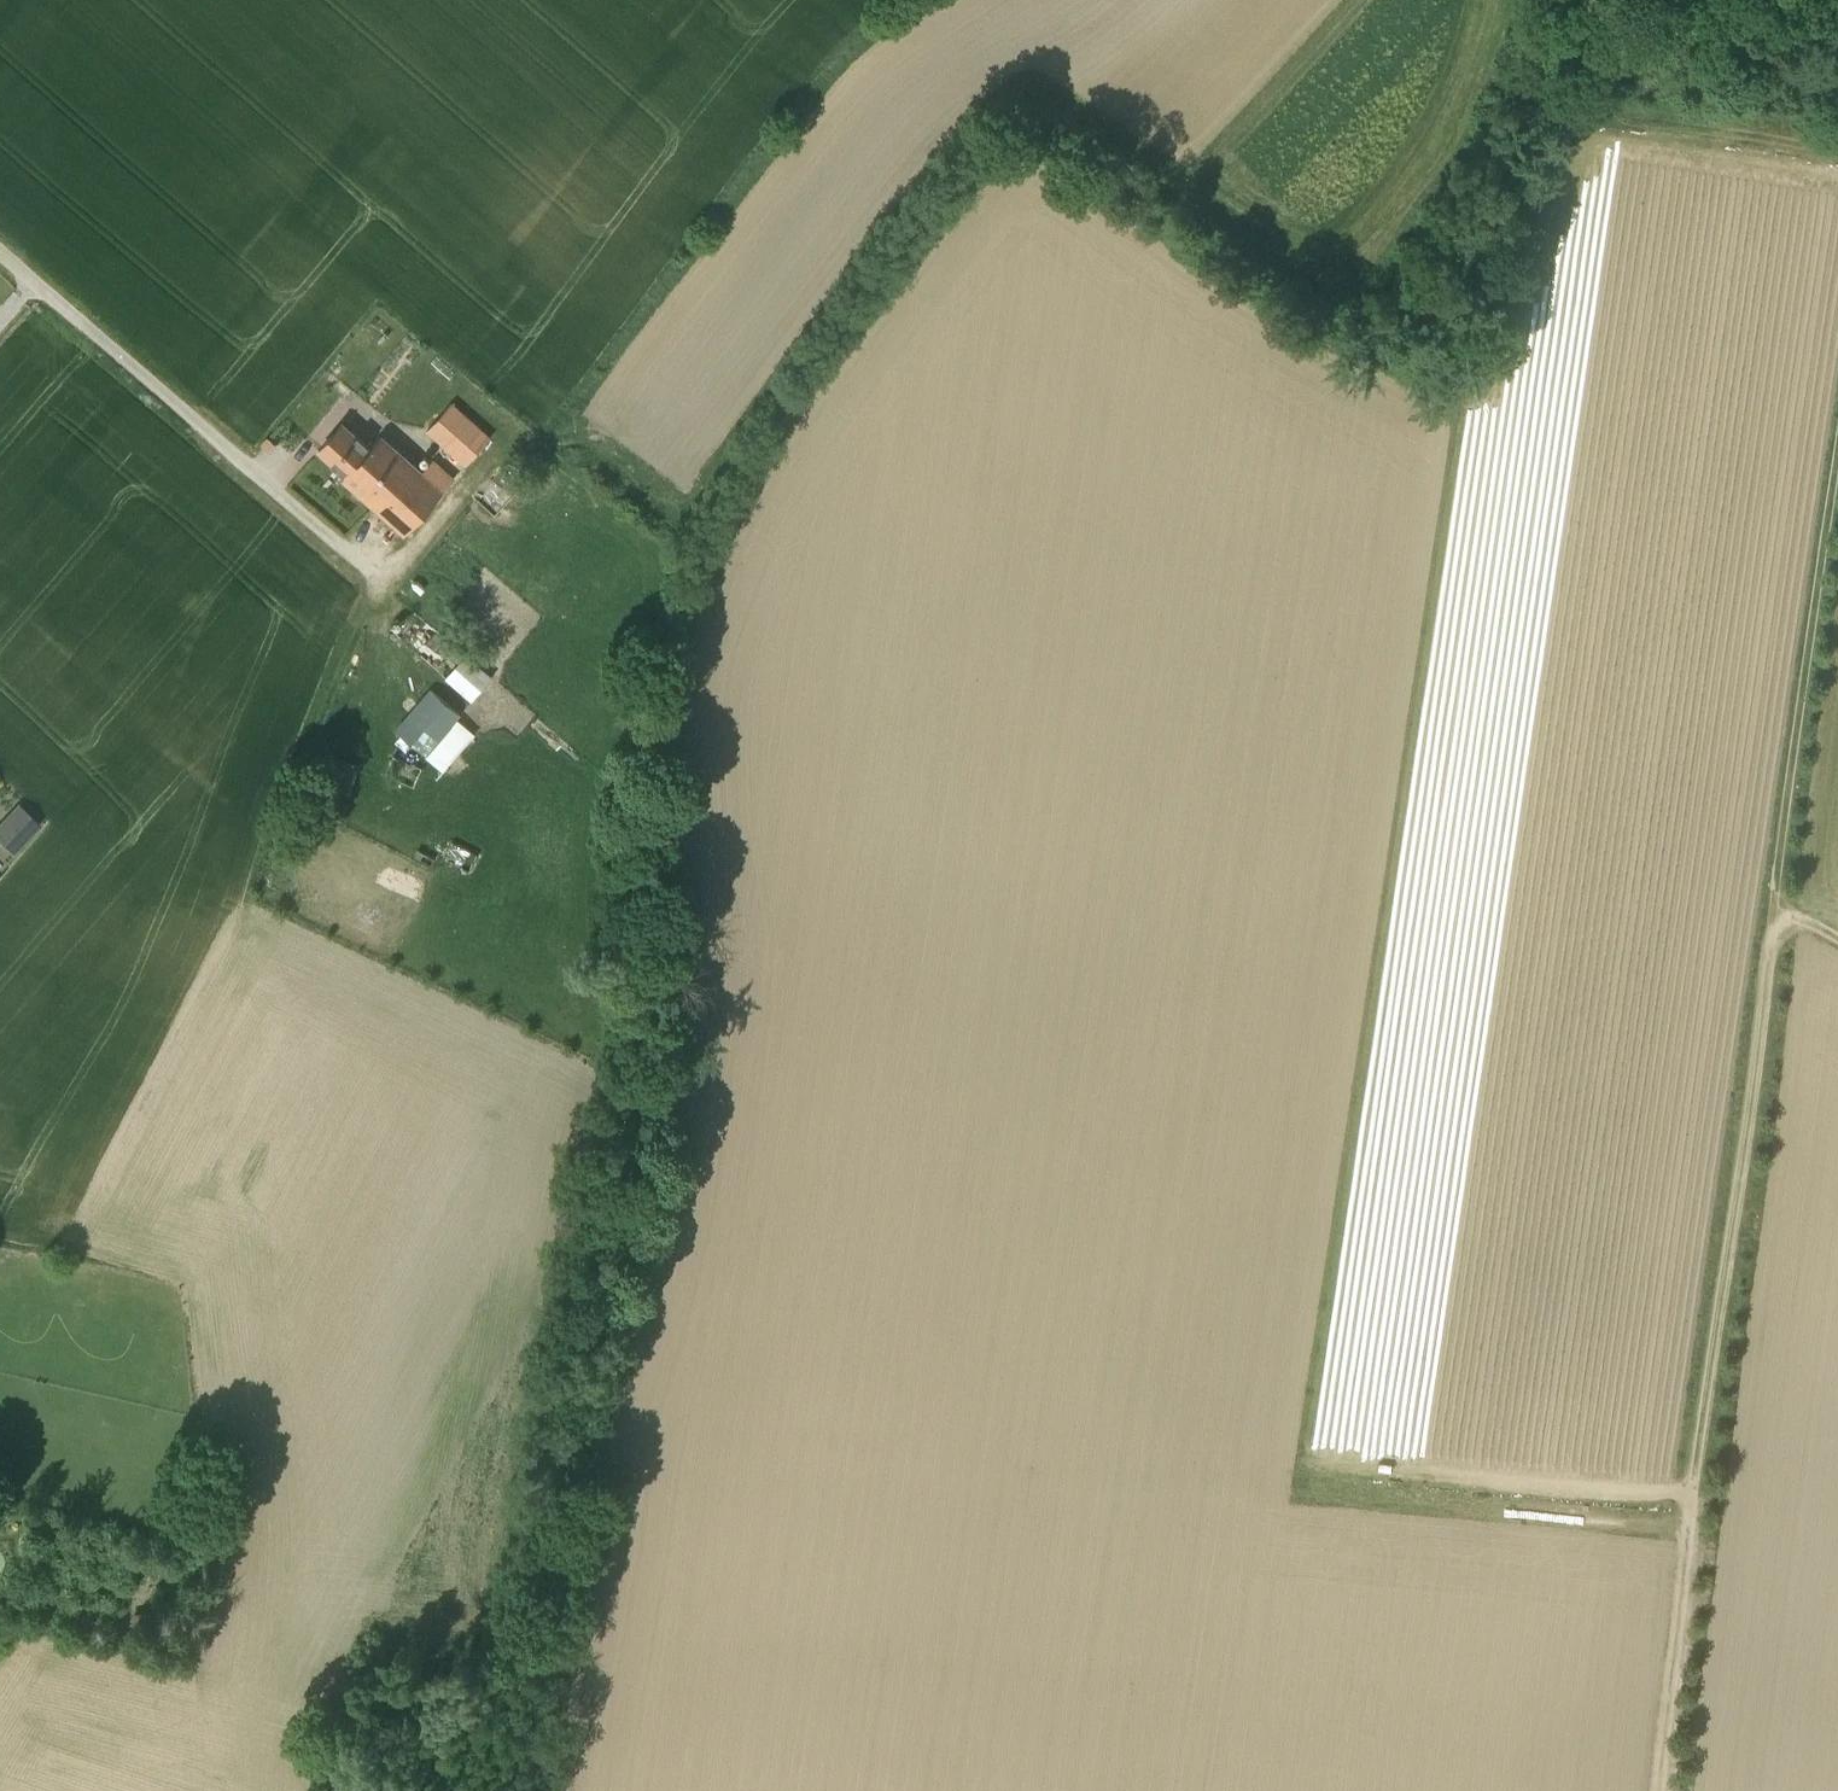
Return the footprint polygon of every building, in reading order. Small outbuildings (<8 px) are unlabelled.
[(465,465),(491,435),(452,401),(426,430),(465,465)] [(370,447),(342,423),(319,449),(346,474),(342,478),(405,534),(453,479),(432,460),(422,472),(381,435),(370,447)] [(470,698),(491,674),(415,609),(394,634),(470,698)] [(443,769),(474,733),(457,718),(461,714),(432,687),(396,728),(443,769)] [(348,792),(359,765),(332,754),(321,781),(348,792)] [(41,823),(18,802),(0,821),(0,840),(13,852),(41,823)]
